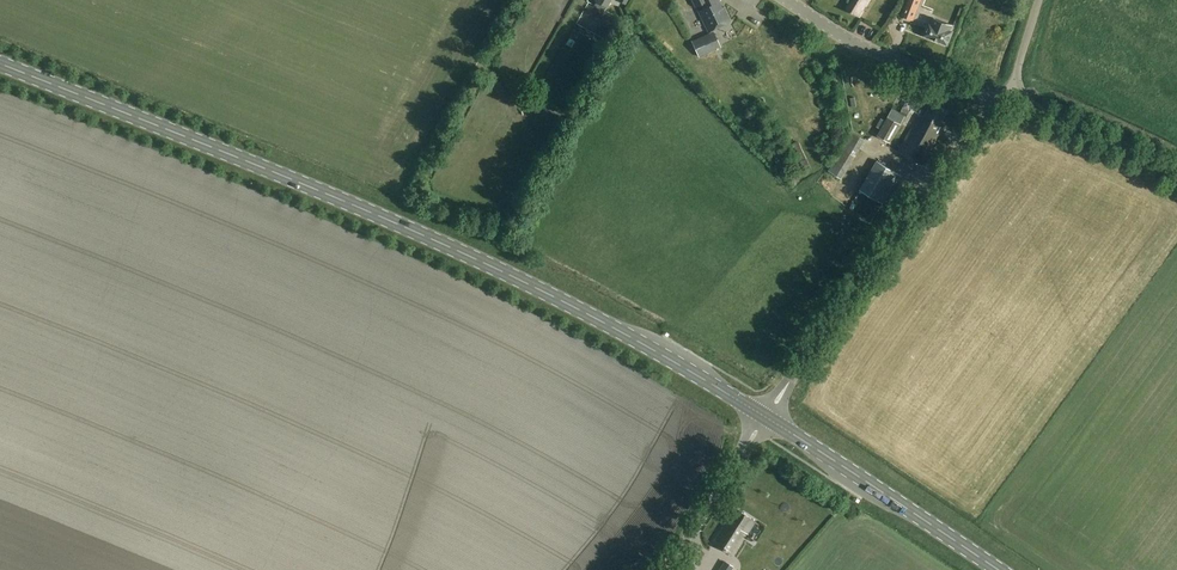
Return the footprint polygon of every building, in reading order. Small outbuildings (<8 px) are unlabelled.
[(718,0),(692,0),(695,6),(701,4),(703,8),(698,11),(708,31),(730,21),(723,6),(722,7),(718,0)] [(847,9),(860,16),(869,0),(852,0),(847,9)] [(902,15),(913,19),(921,0),(908,0),(902,15)] [(928,21),(923,35),(947,45),(953,31),(951,30),(952,25),(933,17),(931,22),(928,21)] [(692,42),(698,56),(721,46),(714,32),(692,42)] [(568,38),(565,44),(570,47),(574,41),(568,38)] [(734,113),(743,108),(740,102),(731,107),(734,113)] [(935,131),(947,111),(932,102),(924,116),(919,113),(898,151),(922,164),(939,133),(935,131)] [(906,116),(909,110),(903,106),(899,112),(906,116)] [(887,116),(876,135),(890,143),(901,124),(887,116)] [(852,131),(847,141),(860,148),(865,139),(852,131)] [(841,150),(854,158),(860,148),(847,141),(841,150)] [(854,158),(841,150),(829,170),(841,178),(854,158)] [(877,160),(860,190),(884,204),(901,175),(877,160)] [(825,187),(819,197),(824,200),(830,190),(825,187)] [(749,533),(756,523),(736,510),(715,543),(730,553),(745,530),(749,533)] [(719,569),(731,569),(733,566),(724,561),(719,569)]
